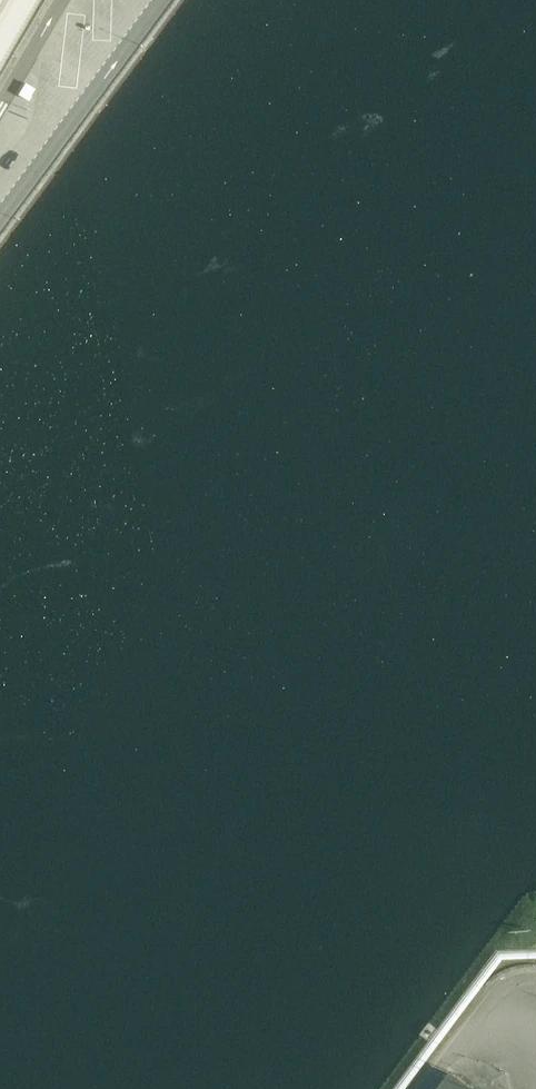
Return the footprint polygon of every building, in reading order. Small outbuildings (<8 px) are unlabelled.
[(450,1073),(439,1088),(472,1088),(450,1073)]
